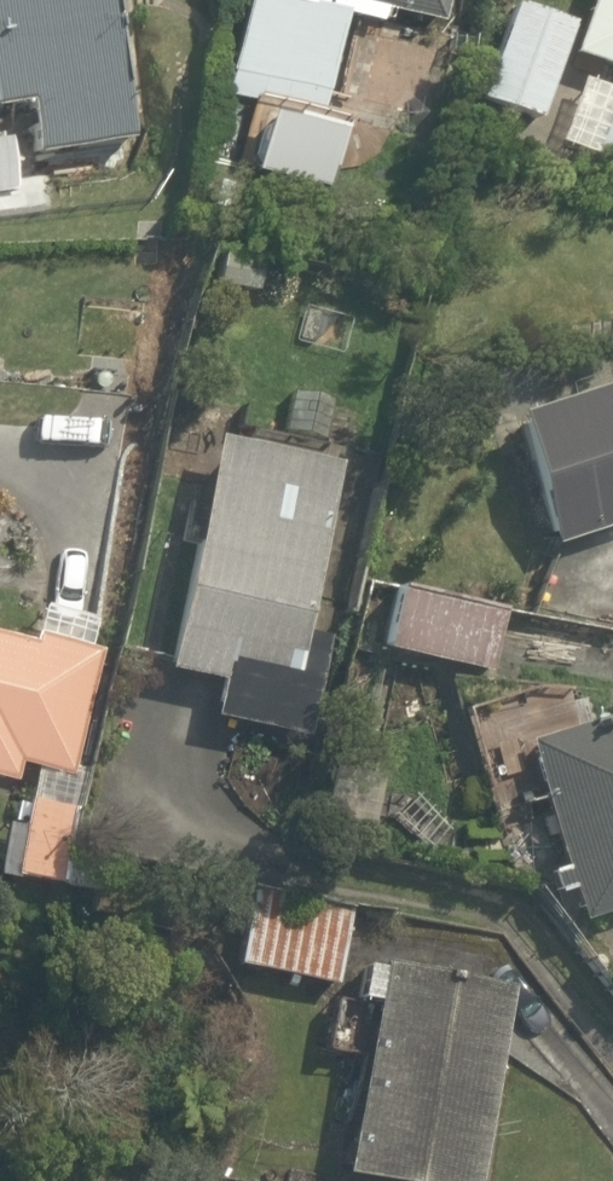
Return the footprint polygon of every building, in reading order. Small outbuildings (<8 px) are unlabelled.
[(16,108),(26,157),(134,135),(106,0),(0,0),(0,111),(16,108)] [(226,90),(320,102),(331,19),(439,33),(443,0),(237,0),(226,90)] [(569,17),(516,0),(485,99),(538,116),(569,17)] [(612,69),(612,0),(585,0),(568,55),(612,69)] [(575,79),(554,148),(612,166),(612,91),(575,79)] [(506,416),(549,549),(612,529),(612,382),(506,416)] [(314,639),(303,637),(337,459),(200,433),(156,666),(211,676),(200,735),(293,753),(314,639)] [(486,601),(366,594),(362,655),(483,662),(486,601)] [(30,630),(26,647),(0,641),(0,781),(6,783),(0,809),(0,822),(19,826),(8,875),(52,884),(75,785),(106,647),(87,643),(92,624),(34,611),(30,630)] [(612,923),(612,728),(514,760),(570,937),(612,923)] [(339,896),(238,884),(229,964),(330,976),(339,896)] [(366,1017),(344,1180),(469,1180),(495,990),(372,973),(349,970),(343,1014),(366,1017)]
